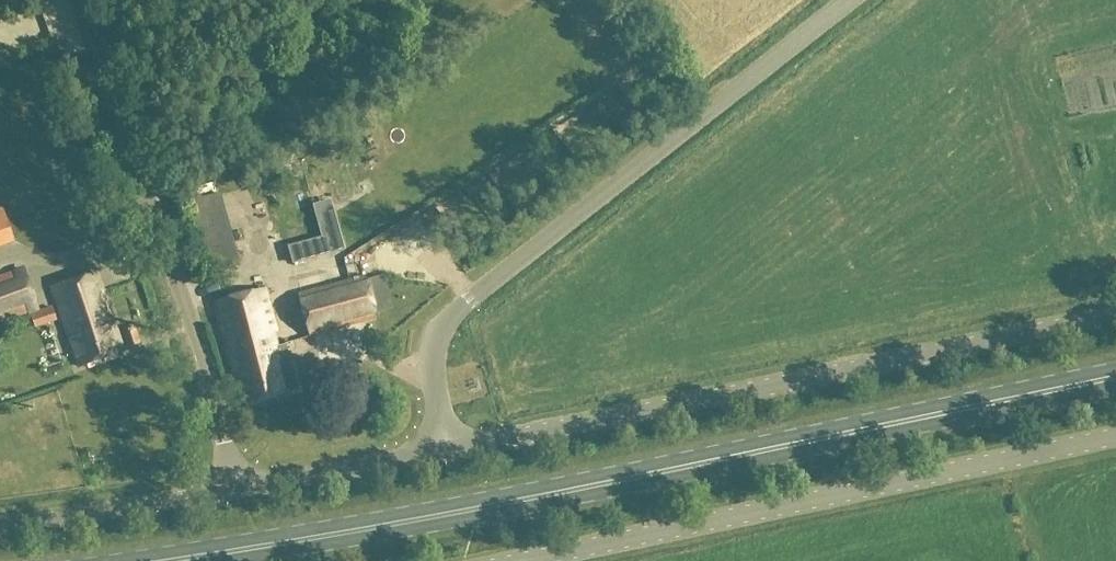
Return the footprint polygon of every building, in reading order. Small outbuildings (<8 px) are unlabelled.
[(208,251),(234,248),(228,193),(202,196),(208,251)] [(12,242),(1,213),(0,213),(0,246),(12,242)] [(330,262),(331,273),(348,271),(347,260),(330,262)] [(303,268),(305,277),(325,273),(322,263),(303,268)] [(33,311),(19,271),(0,278),(0,323),(33,311)] [(50,290),(78,369),(121,353),(93,274),(50,290)] [(374,315),(374,314),(365,281),(364,277),(295,295),(307,338),(375,320),(374,315)] [(380,277),(365,281),(374,314),(374,315),(389,311),(380,277)] [(214,304),(218,318),(234,384),(242,382),(248,406),(284,396),(283,395),(296,392),(284,345),(278,346),(264,291),(214,304)] [(126,349),(138,345),(132,329),(121,333),(126,349)] [(409,511),(413,522),(429,516),(425,504),(409,511)]
